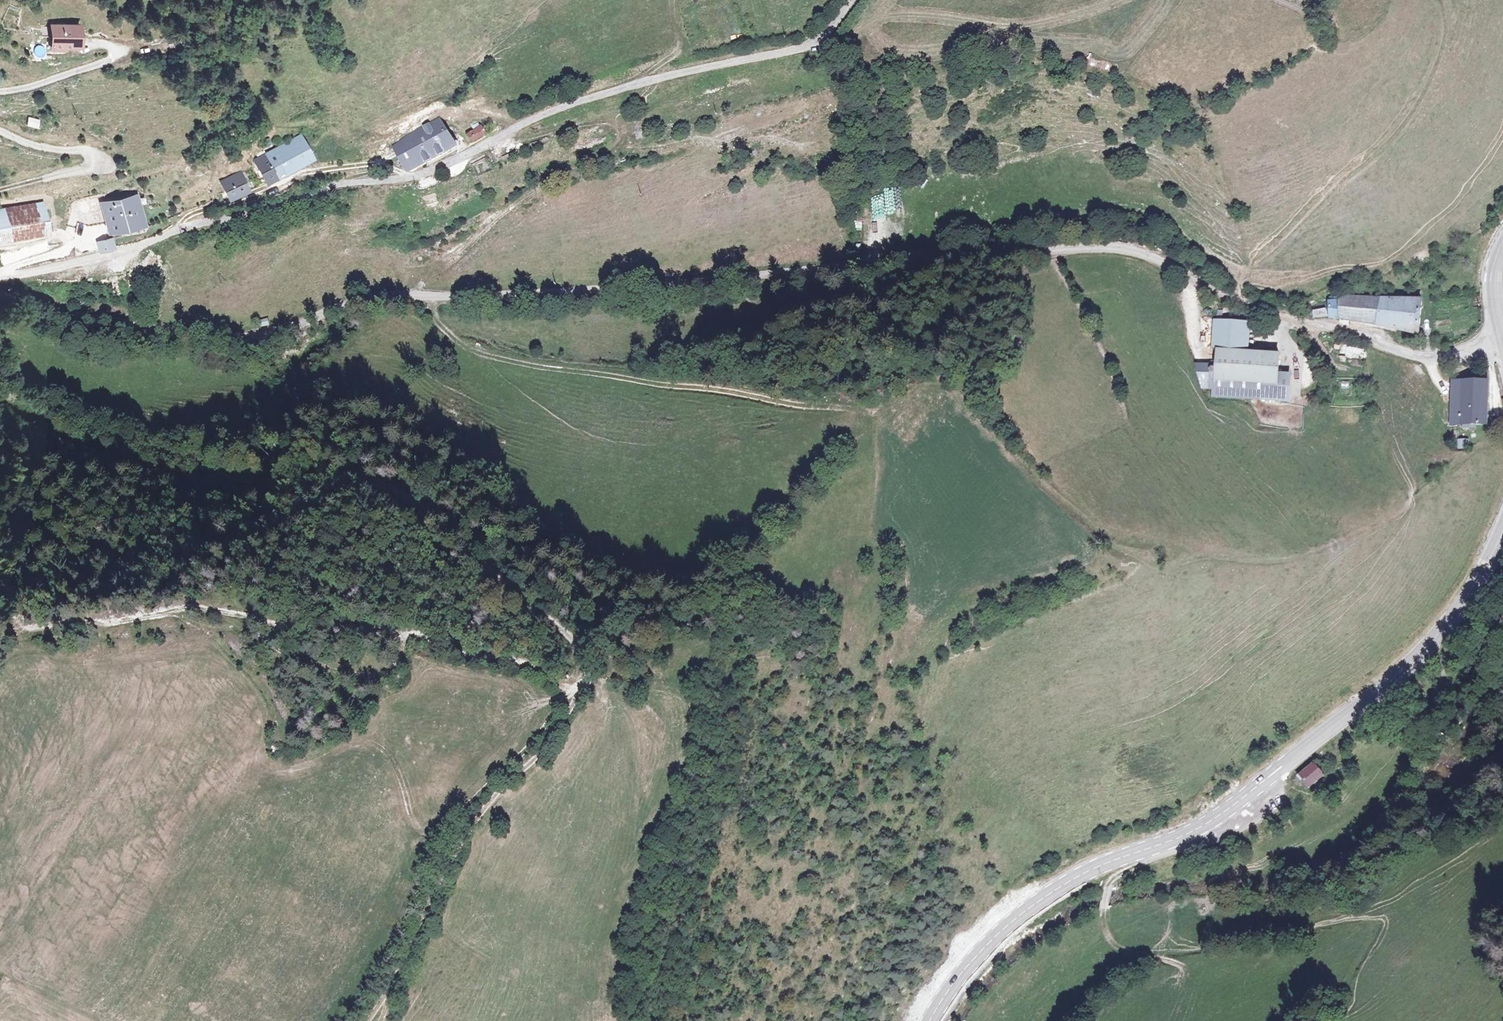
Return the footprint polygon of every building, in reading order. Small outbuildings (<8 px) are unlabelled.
[(78,32),(52,33),(52,52),(79,53),(78,32)] [(25,114),(22,122),(33,126),(36,117),(25,114)] [(481,135),(493,128),(487,118),(475,126),(481,135)] [(402,167),(411,166),(447,144),(436,120),(394,142),(402,167)] [(301,132),(258,154),(270,177),(313,155),(301,132)] [(482,152),(467,161),(472,170),(487,162),(482,152)] [(231,176),(239,194),(256,184),(248,169),(231,176)] [(150,220),(143,192),(110,200),(114,227),(150,220)] [(53,194),(3,201),(9,230),(58,222),(53,194)] [(102,246),(119,242),(118,232),(100,236),(102,246)] [(1383,329),(1420,336),(1424,301),(1405,299),(1405,295),(1395,293),(1395,299),(1342,297),(1342,301),(1330,302),(1331,318),(1383,329)] [(1326,317),(1325,309),(1311,309),(1312,318),(1326,317)] [(266,318),(257,319),(258,326),(267,325),(266,318)] [(1220,350),(1249,353),(1252,326),(1240,323),(1217,321),(1214,349),(1220,350)] [(1249,353),(1220,350),(1217,380),(1259,383),(1257,399),(1287,401),(1291,374),(1280,373),(1281,355),(1249,353)] [(1453,384),(1451,426),(1487,427),(1488,385),(1453,384)] [(1459,449),(1468,449),(1469,442),(1460,441),(1459,449)] [(1294,776),(1308,789),(1324,774),(1311,760),(1294,776)]
